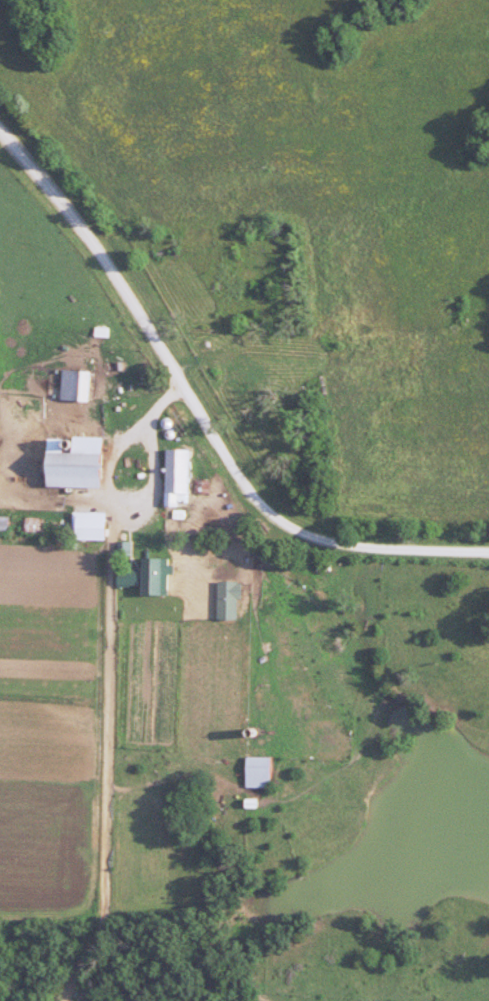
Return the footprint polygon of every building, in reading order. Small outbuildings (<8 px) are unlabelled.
[(88,370),(63,370),(63,401),(88,401),(88,370)] [(187,494),(187,449),(165,449),(165,494),(187,494)] [(98,453),(42,452),(41,487),(97,488),(98,453)] [(164,557),(141,557),(141,596),(164,596),(164,557)] [(270,788),(270,757),(245,757),(245,788),(270,788)]
